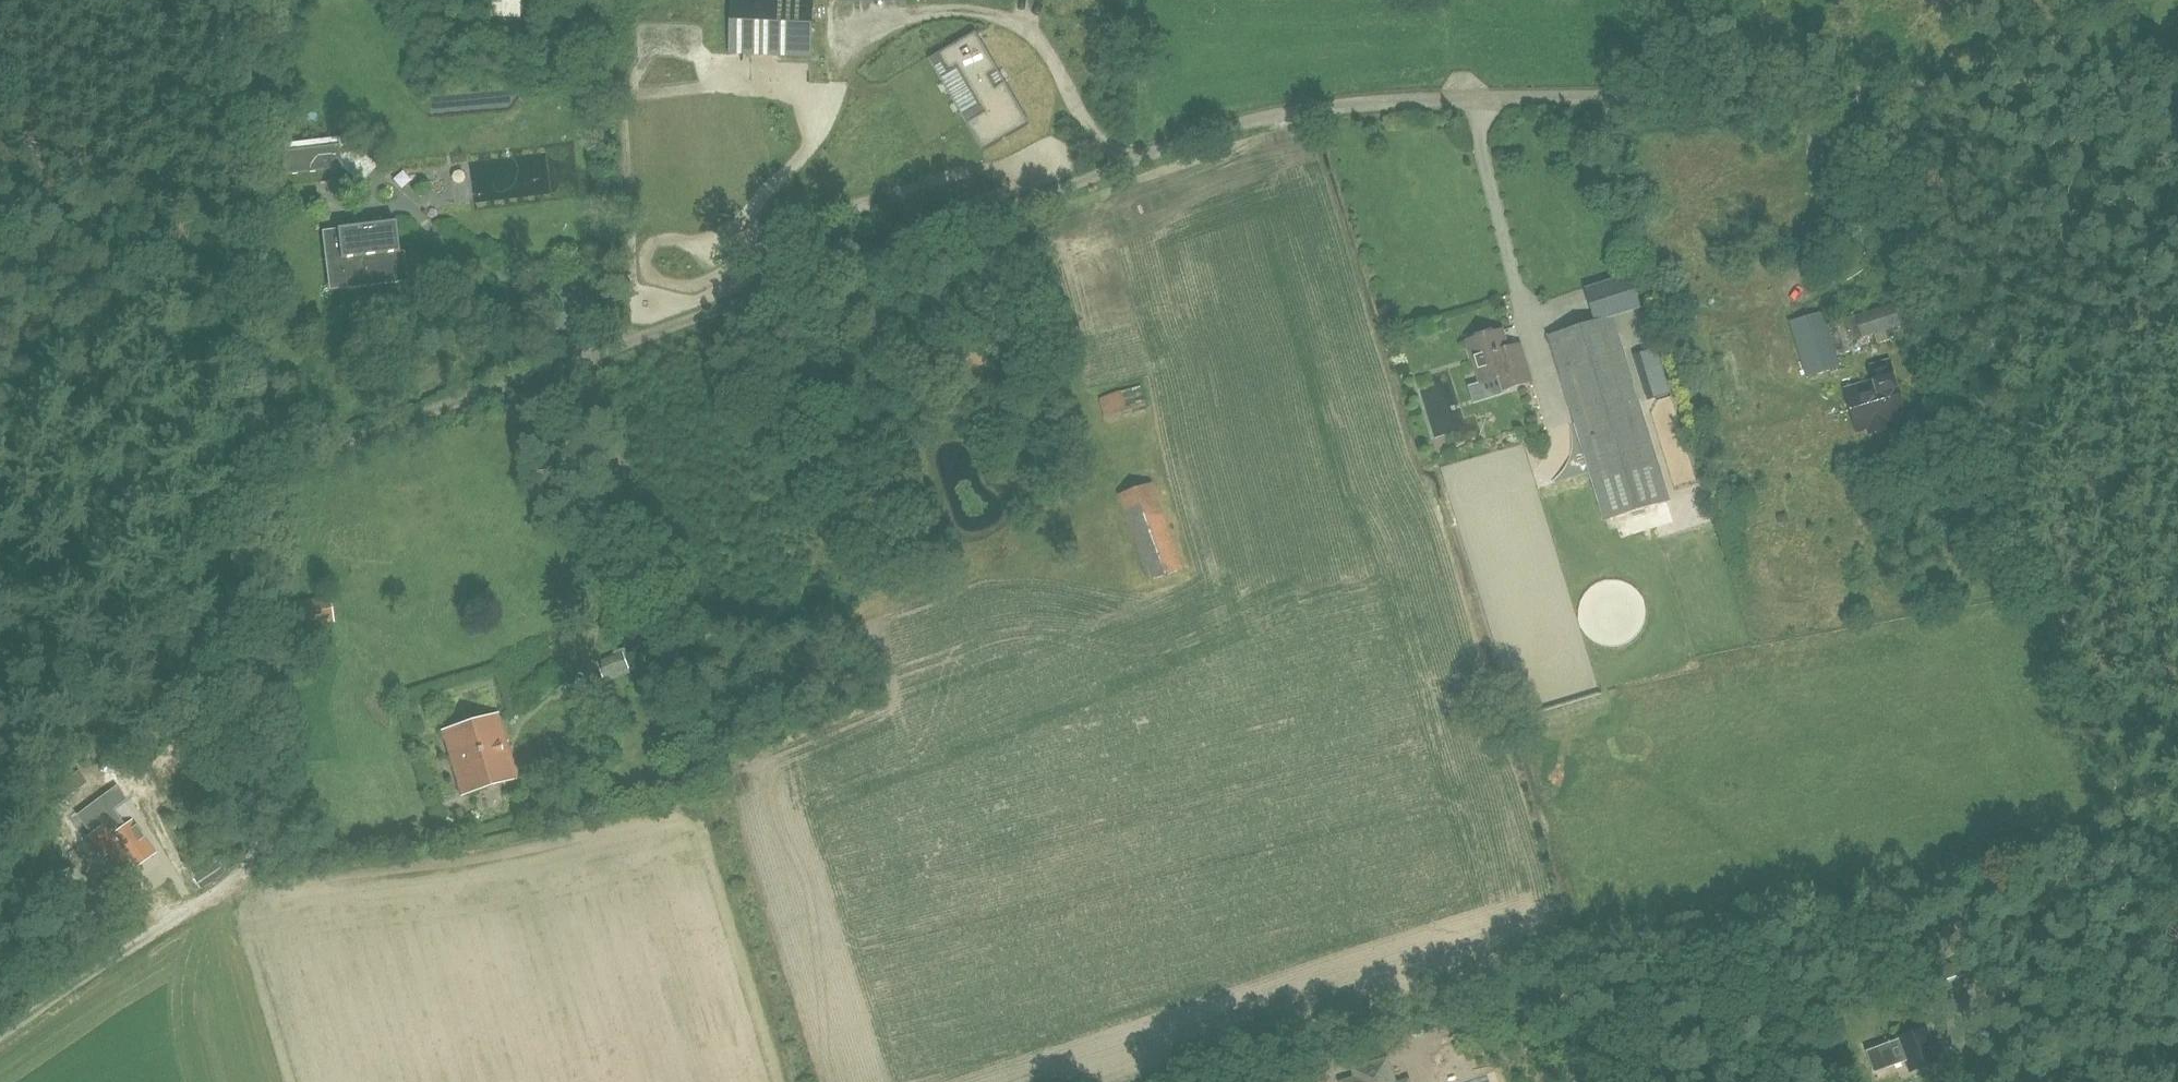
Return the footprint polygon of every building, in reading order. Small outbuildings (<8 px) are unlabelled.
[(488,18),(456,18),(456,40),(520,41),(521,0),(489,0),(488,18)] [(732,50),(797,53),(798,33),(806,33),(808,0),(735,0),(732,50)] [(976,31),(938,53),(949,72),(959,66),(985,111),(966,123),(980,146),(983,151),(993,145),(1030,123),(1005,81),(996,87),(989,75),(999,70),(976,31)] [(339,144),(285,151),(280,151),(283,175),(342,168),(339,144)] [(336,228),(337,229),(340,259),(344,258),(347,282),(397,276),(394,252),(399,251),(395,221),(336,228)] [(1894,304),(1828,325),(1838,355),(1855,350),(1852,341),(1874,333),(1877,342),(1904,334),(1894,304)] [(1822,313),(1791,323),(1808,376),(1838,367),(1822,313)] [(1603,519),(1669,500),(1611,315),(1545,336),(1603,519)] [(1501,390),(1531,380),(1521,341),(1508,345),(1504,328),(1464,339),(1477,382),(1497,376),(1501,390)] [(1788,369),(1793,347),(1784,345),(1779,367),(1788,369)] [(1668,393),(1654,349),(1639,354),(1653,398),(1668,393)] [(1877,382),(1862,387),(1848,391),(1851,400),(1861,397),(1870,430),(1889,425),(1888,420),(1904,415),(1888,363),(1872,368),(1877,382)] [(1149,406),(1143,386),(1105,396),(1097,398),(1102,420),(1149,406)] [(1148,581),(1183,570),(1153,482),(1118,495),(1148,581)] [(333,620),(329,598),(294,605),(298,626),(333,620)] [(597,661),(603,677),(630,667),(623,651),(597,661)] [(462,795),(516,778),(497,715),(443,732),(462,795)] [(111,819),(98,800),(78,815),(91,834),(89,836),(104,856),(108,853),(117,866),(131,855),(138,865),(155,853),(131,820),(124,826),(116,815),(111,819)] [(1946,992),(1979,981),(1971,958),(1938,969),(1946,992)] [(1912,1071),(1938,1061),(1926,1029),(1901,1039),(1912,1071)] [(1387,1060),(1356,1071),(1358,1079),(1349,1081),(1394,1081),(1387,1060)]
